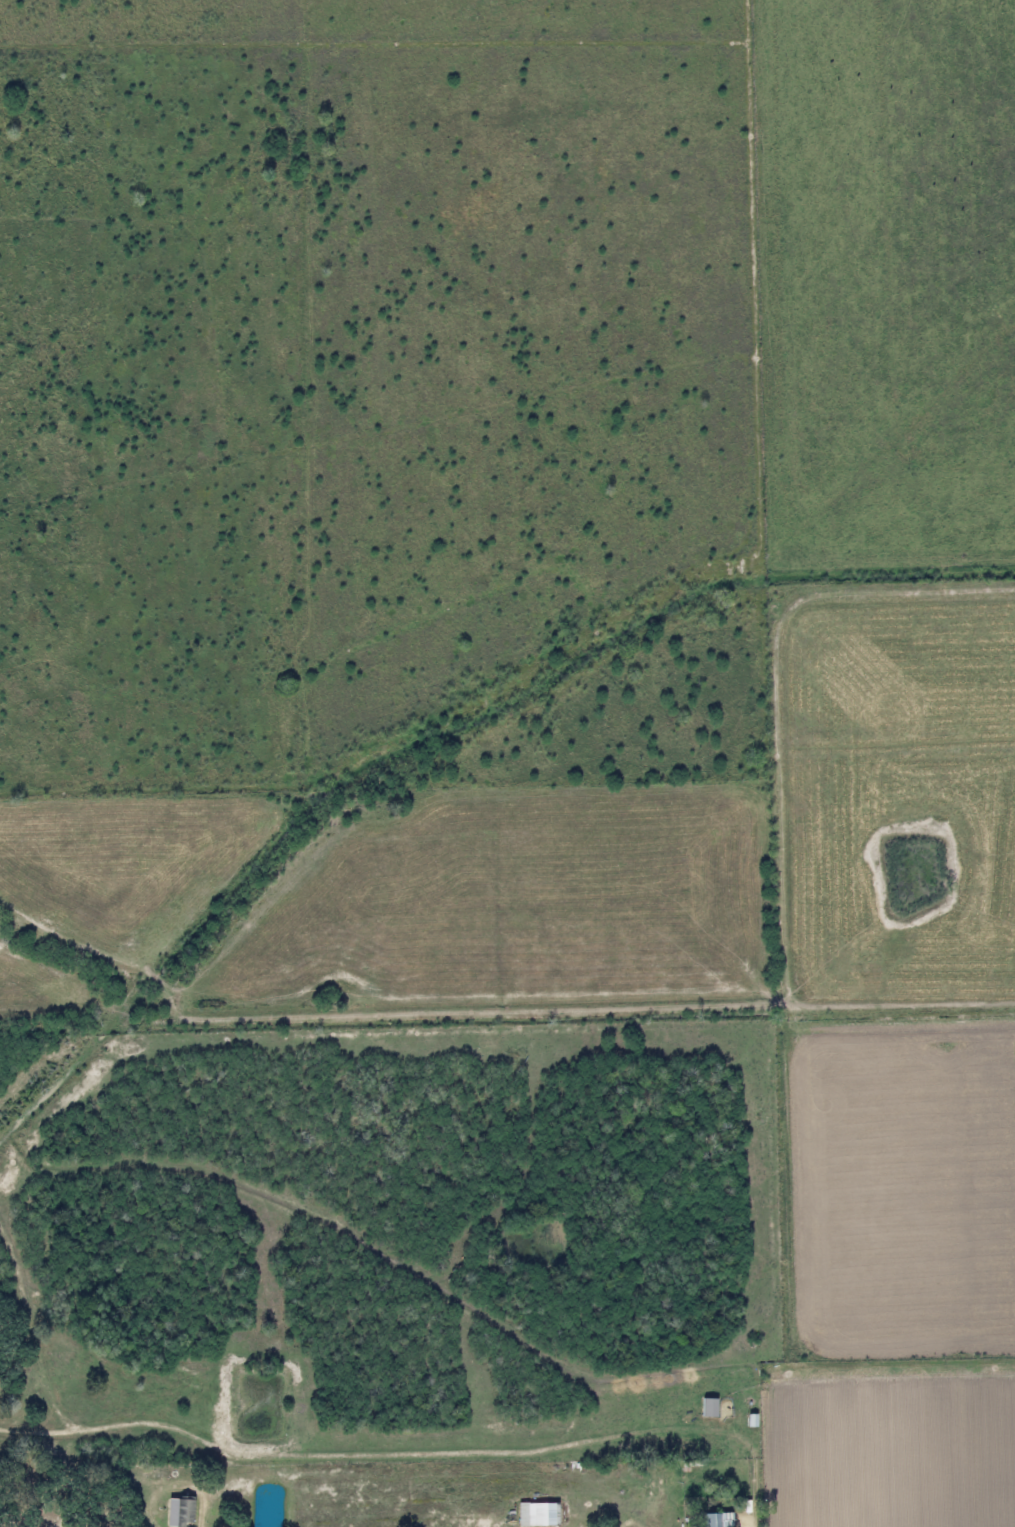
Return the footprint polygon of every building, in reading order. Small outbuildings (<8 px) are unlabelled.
[(172,1526),(190,1526),(190,1499),(172,1499),(172,1526)] [(515,1526),(556,1526),(556,1503),(515,1503),(515,1526)] [(730,1514),(702,1514),(702,1526),(730,1526),(730,1514)]
